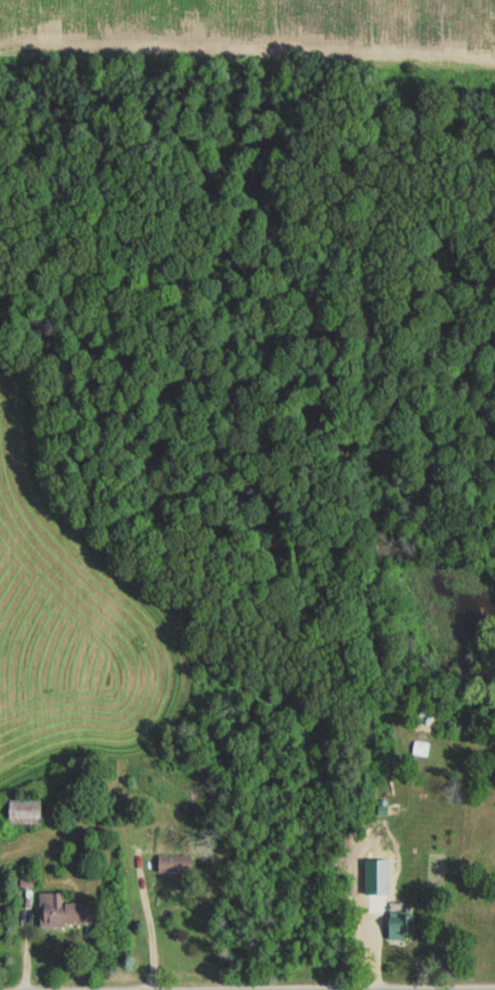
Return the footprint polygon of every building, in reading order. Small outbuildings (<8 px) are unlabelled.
[(7,825),(40,825),(40,800),(7,800),(7,825)] [(192,855),(158,855),(158,873),(192,873),(192,855)] [(40,926),(94,926),(94,903),(65,903),(65,893),(40,893),(40,926)] [(378,893),(364,893),(364,907),(378,907),(378,893)] [(388,916),(388,930),(413,930),(413,916),(388,916)]
